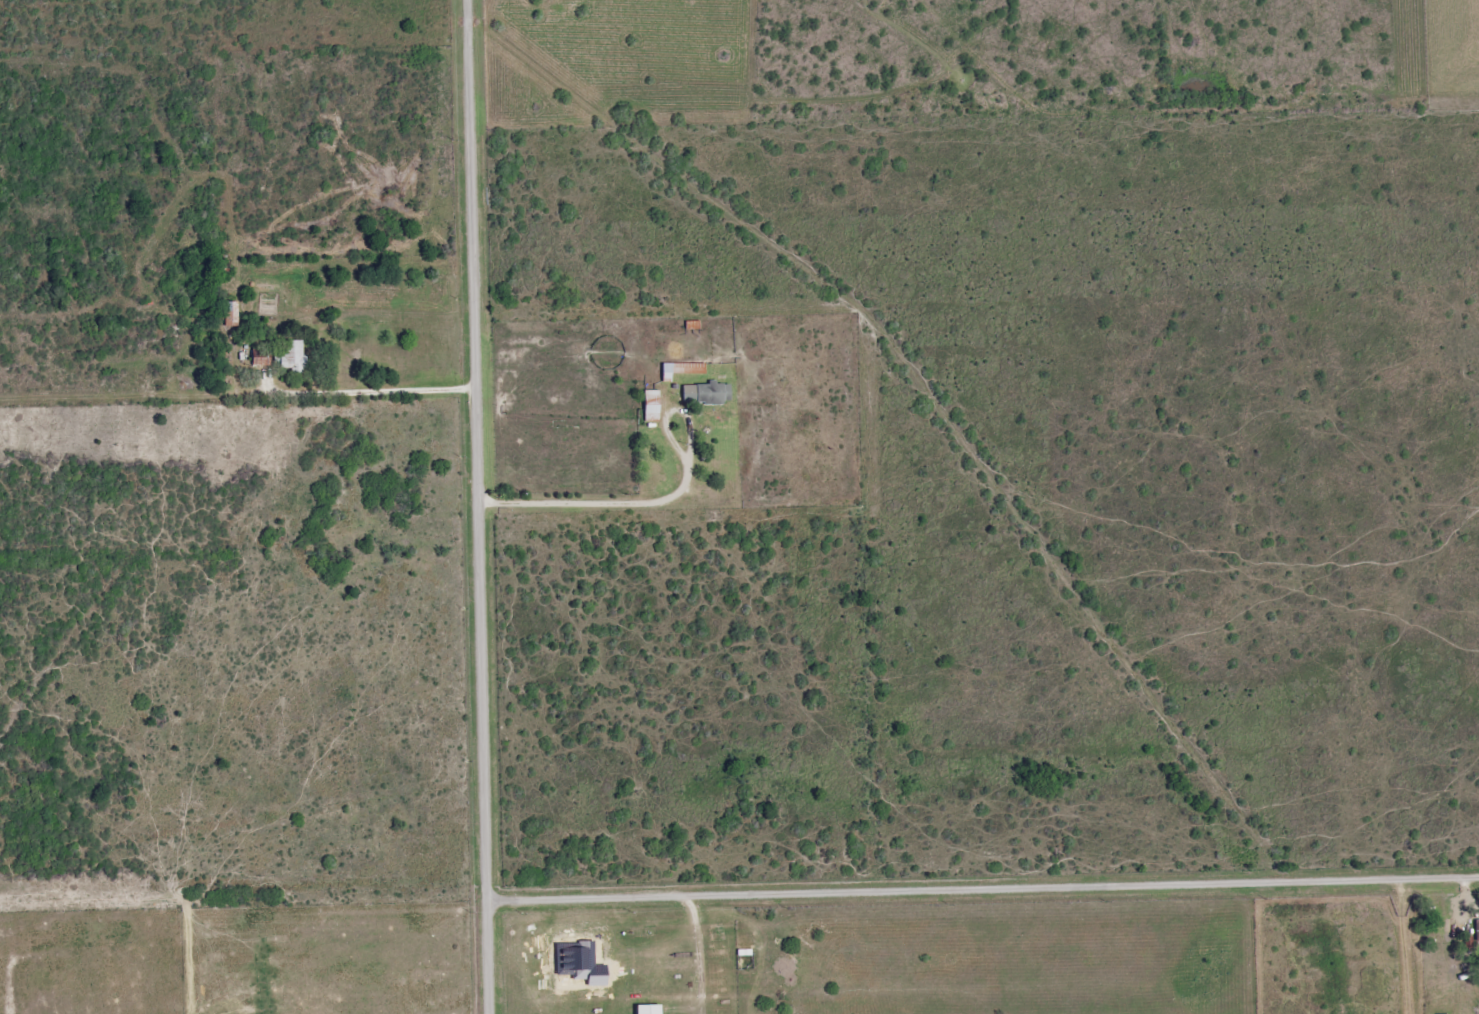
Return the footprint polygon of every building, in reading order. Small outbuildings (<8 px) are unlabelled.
[(237,302),(223,302),(224,327),(238,327),(237,302)] [(304,341),(281,341),(280,369),(291,369),(290,373),(303,373),(304,341)] [(269,366),(270,352),(252,352),(252,366),(269,366)] [(687,373),(688,364),(662,364),(661,382),(670,382),(671,372),(687,373)] [(704,374),(704,364),(694,364),(694,375),(704,374)] [(683,404),(730,403),(729,385),(716,385),(716,384),(682,384),(683,404)] [(644,421),(659,421),(659,391),(644,391),(644,421)] [(659,1006),(635,1006),(635,1013),(660,1013),(659,1006)]
